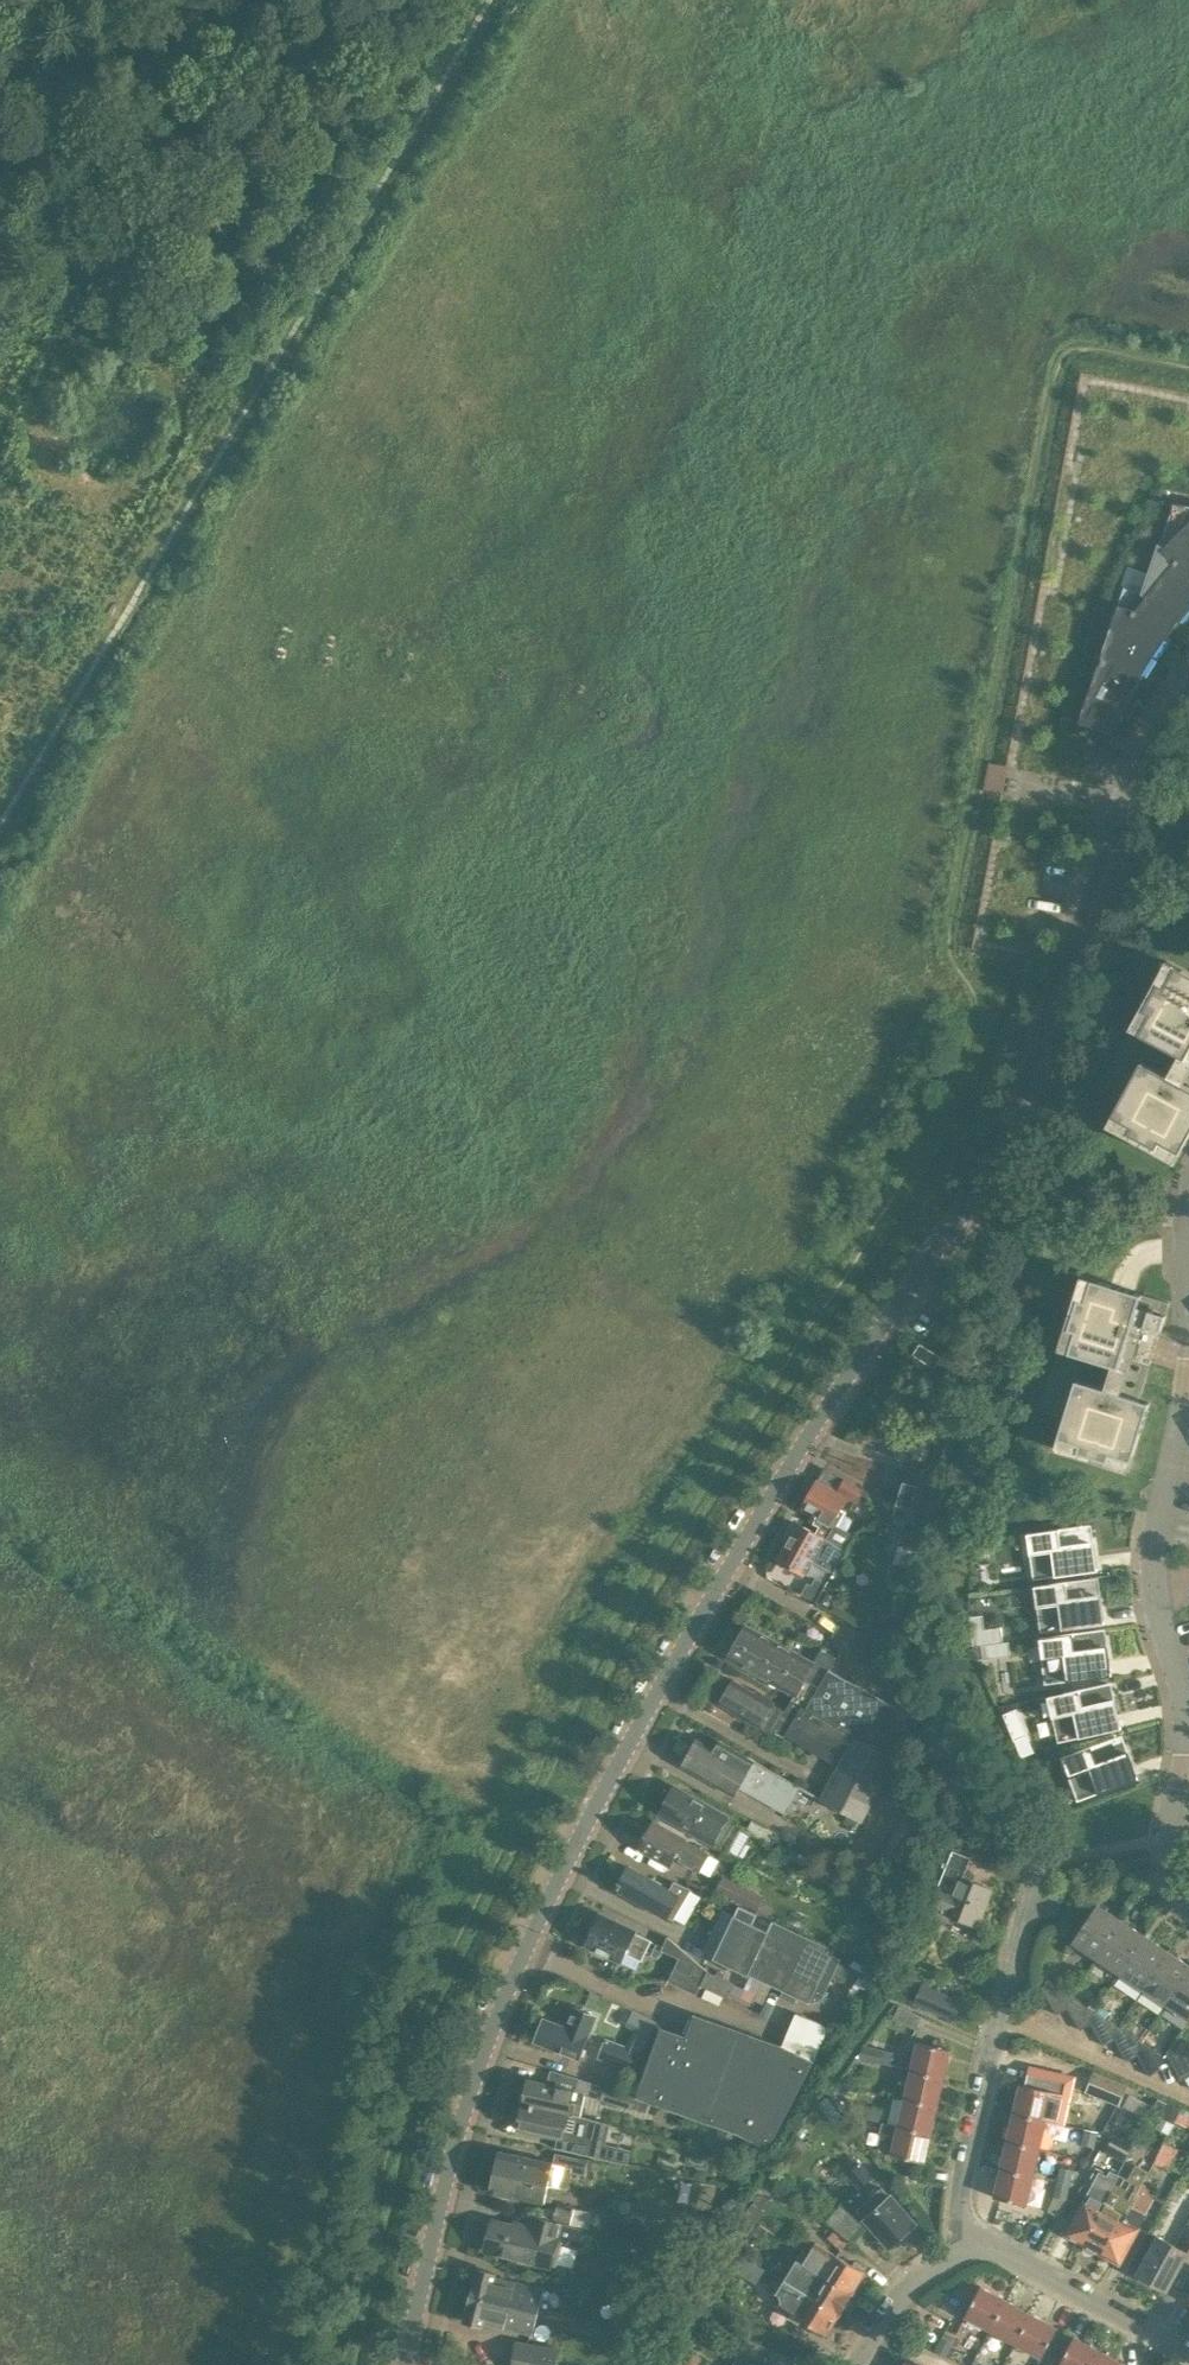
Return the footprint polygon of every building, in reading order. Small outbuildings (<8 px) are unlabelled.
[(1173,503),(1143,593),(1125,587),(1079,723),(1113,735),(1143,676),(1180,622),(1188,612),(1188,506),(1173,503)] [(1003,783),(1004,761),(986,761),(985,782),(1003,783)] [(1100,1084),(1123,1097),(1107,1125),(1141,1144),(1175,1162),(1183,1148),(1188,1136),(1188,973),(1167,961),(1149,995),(1130,1028),(1100,1084)] [(1058,1349),(1040,1409),(1065,1417),(1055,1449),(1092,1460),(1128,1471),(1150,1402),(1139,1399),(1151,1362),(1151,1361),(1158,1338),(1161,1330),(1162,1330),(1162,1329),(1166,1314),(1169,1303),(1143,1294),(1142,1294),(1135,1292),(1112,1285),(1081,1275),(1070,1312),(1058,1349)] [(913,1355),(934,1368),(941,1357),(920,1344),(913,1355)] [(897,1387),(886,1397),(897,1409),(908,1399),(897,1387)] [(958,1428),(962,1416),(943,1411),(940,1423),(958,1428)] [(908,1472),(901,1494),(902,1494),(903,1493),(940,1504),(949,1473),(947,1472),(958,1437),(939,1432),(930,1467),(926,1477),(908,1472)] [(818,1527),(815,1532),(824,1536),(823,1537),(845,1550),(854,1535),(837,1525),(844,1513),(838,1510),(845,1497),(856,1503),(863,1489),(844,1479),(837,1492),(817,1481),(801,1509),(811,1515),(808,1521),(818,1527)] [(902,1494),(901,1494),(894,1515),(908,1519),(905,1528),(903,1528),(898,1544),(922,1551),(927,1536),(930,1537),(938,1511),(945,1513),(947,1506),(940,1504),(903,1493),(902,1494)] [(824,1536),(815,1532),(815,1533),(797,1523),(776,1559),(804,1575),(811,1562),(831,1574),(845,1551),(845,1550),(823,1537),(824,1536)] [(1068,1575),(1066,1560),(1094,1556),(1092,1542),(1083,1543),(1080,1526),(1038,1531),(1042,1557),(1032,1558),(1034,1575),(1033,1575),(1033,1579),(1068,1575)] [(987,1538),(973,1540),(975,1560),(989,1558),(987,1538)] [(802,1595),(816,1602),(825,1585),(816,1579),(812,1585),(808,1583),(802,1595)] [(1076,1627),(1074,1613),(1101,1609),(1100,1595),(1093,1596),(1091,1579),(1046,1584),(1049,1610),(1039,1611),(1041,1628),(1040,1628),(1041,1632),(1076,1627)] [(983,1615),(970,1617),(974,1648),(981,1647),(1004,1643),(1002,1628),(985,1631),(983,1615)] [(899,1621),(882,1621),(874,1635),(890,1645),(904,1623),(899,1621)] [(808,1706),(857,1733),(890,1752),(896,1742),(888,1724),(871,1714),(879,1699),(829,1670),(836,1657),(821,1648),(813,1662),(748,1624),(739,1640),(778,1662),(774,1669),(782,1674),(786,1667),(820,1686),(808,1706)] [(1082,1679),(1080,1665),(1108,1661),(1106,1647),(1097,1648),(1095,1630),(1049,1636),(1052,1659),(1043,1660),(1046,1680),(1045,1680),(1045,1684),(1082,1679)] [(796,1695),(794,1698),(808,1706),(820,1686),(786,1667),(782,1674),(774,1669),(778,1662),(739,1640),(729,1657),(796,1695)] [(1004,1643),(981,1647),(983,1661),(1011,1657),(1009,1642),(1004,1643)] [(838,1765),(839,1765),(857,1733),(808,1706),(794,1698),(793,1699),(792,1699),(785,1710),(774,1704),(777,1699),(757,1687),(755,1691),(734,1679),(719,1705),(771,1734),(780,1718),(792,1725),(786,1735),(838,1765)] [(1057,1738),(1058,1742),(1092,1734),(1089,1720),(1116,1714),(1114,1700),(1112,1700),(1108,1683),(1059,1693),(1064,1718),(1055,1720),(1058,1737),(1057,1738)] [(1017,1709),(1004,1714),(1015,1742),(1028,1736),(1017,1709)] [(857,1733),(839,1765),(838,1765),(820,1799),(862,1822),(896,1759),(888,1755),(890,1752),(857,1733)] [(1114,1788),(1109,1774),(1131,1765),(1127,1752),(1120,1754),(1114,1737),(1072,1753),(1087,1796),(1077,1800),(1077,1801),(1114,1788)] [(684,1765),(719,1785),(720,1784),(737,1793),(740,1786),(788,1812),(802,1786),(754,1760),(720,1740),(716,1749),(698,1739),(684,1765)] [(663,1807),(660,1811),(728,1851),(742,1826),(675,1787),(668,1798),(664,1799),(661,1804),(663,1807)] [(1059,1800),(1042,1807),(1046,1818),(1063,1812),(1059,1800)] [(883,1855),(906,1868),(934,1819),(910,1805),(882,1854),(883,1855)] [(746,1831),(768,1842),(774,1831),(752,1819),(746,1831)] [(710,1855),(655,1823),(649,1834),(644,1834),(640,1841),(642,1845),(640,1848),(671,1866),(676,1858),(700,1872),(710,1855)] [(930,1907),(977,1927),(993,1889),(963,1877),(971,1858),(953,1850),(930,1907)] [(906,1868),(883,1855),(878,1866),(877,1869),(903,1881),(908,1869),(906,1868)] [(617,1887),(668,1917),(669,1916),(675,1919),(693,1890),(674,1881),(669,1890),(629,1867),(617,1887)] [(898,1892),(903,1881),(877,1869),(871,1881),(898,1892)] [(764,1901),(766,1897),(724,1876),(718,1890),(759,1911),(764,1901)] [(872,1884),(864,1899),(879,1906),(887,1891),(872,1884)] [(764,1901),(759,1911),(769,1916),(774,1906),(764,1901)] [(1073,1940),(1097,1956),(1122,1919),(1098,1902),(1073,1940)] [(714,1958),(809,2003),(821,2000),(841,1959),(832,1954),(835,1950),(807,1937),(808,1936),(772,1919),(767,1931),(753,1924),(757,1914),(739,1905),(734,1914),(714,1958)] [(601,1951),(621,1961),(626,1951),(642,1959),(652,1940),(601,1915),(595,1928),(590,1929),(587,1935),(590,1938),(588,1942),(602,1949),(601,1951)] [(1097,1956),(1120,1971),(1145,1934),(1122,1919),(1097,1956)] [(1120,1971),(1143,1987),(1169,1950),(1145,1934),(1120,1971)] [(697,1995),(701,1985),(708,1971),(668,1936),(661,1950),(679,1958),(668,1981),(697,1995)] [(1167,2003),(1188,1970),(1188,1963),(1169,1950),(1143,1987),(1167,2003)] [(881,1974),(870,1967),(859,1985),(870,1992),(881,1974)] [(1167,2003),(1188,2018),(1188,1970),(1167,2003)] [(708,1971),(701,1985),(727,1997),(734,1983),(708,1971)] [(1056,2014),(1067,2008),(1065,2003),(1071,1995),(1047,1979),(1042,1988),(1056,2014)] [(913,2002),(954,2020),(962,2001),(921,1983),(913,2002)] [(1091,2024),(1088,2018),(1094,2010),(1087,2005),(1071,1995),(1065,2003),(1067,2008),(1080,2030),(1091,2024)] [(1098,2004),(1091,1999),(1087,2005),(1094,2010),(1098,2004)] [(1105,2017),(1109,2011),(1098,2004),(1094,2010),(1105,2017)] [(893,2019),(916,2029),(923,2016),(899,2005),(893,2019)] [(536,2039),(580,2056),(596,2015),(575,2006),(567,2027),(545,2018),(536,2039)] [(1103,2045),(1114,2039),(1112,2034),(1117,2025),(1105,2017),(1094,2010),(1088,2018),(1091,2024),(1103,2045)] [(657,2104),(737,2132),(768,2148),(813,2062),(829,2027),(798,2014),(783,2046),(782,2045),(695,2014),(687,2036),(662,2027),(637,2096),(637,2097),(657,2104)] [(1126,2060),(1138,2055),(1135,2050),(1141,2041),(1117,2025),(1112,2034),(1114,2039),(1126,2060)] [(598,2059),(633,2072),(641,2051),(606,2037),(598,2059)] [(1135,2050),(1138,2055),(1149,2076),(1161,2069),(1159,2065),(1165,2057),(1141,2041),(1135,2050)] [(920,2042),(913,2071),(945,2078),(952,2050),(920,2042)] [(860,2058),(878,2063),(880,2056),(876,2055),(878,2048),(863,2045),(860,2058)] [(1188,2075),(1188,2056),(1172,2045),(1166,2053),(1181,2080),(1188,2075)] [(880,2056),(878,2063),(890,2066),(893,2052),(878,2048),(876,2055),(880,2056)] [(913,2071),(907,2098),(939,2106),(945,2078),(913,2071)] [(1128,2087),(1094,2073),(1086,2093),(1120,2106),(1128,2087)] [(579,2117),(584,2096),(575,2094),(576,2089),(530,2079),(524,2104),(579,2117)] [(1054,2092),(1022,2084),(1015,2113),(1047,2120),(1054,2092)] [(637,2097),(637,2096),(602,2085),(598,2099),(632,2110),(633,2108),(637,2097)] [(907,2098),(900,2126),(932,2133),(939,2106),(907,2098)] [(851,2114),(868,2118),(870,2112),(866,2111),(867,2105),(854,2102),(851,2114)] [(589,2119),(579,2117),(524,2104),(518,2128),(557,2137),(554,2148),(600,2159),(604,2144),(609,2123),(589,2119)] [(1180,2110),(1168,2104),(1161,2117),(1173,2124),(1180,2110)] [(870,2112),(868,2118),(881,2121),(884,2109),(867,2105),(866,2111),(870,2112)] [(1187,2126),(1188,2121),(1188,2113),(1182,2109),(1176,2121),(1187,2126)] [(1015,2113),(1008,2140),(1040,2148),(1047,2120),(1015,2113)] [(932,2133),(900,2126),(893,2154),(925,2162),(932,2133)] [(1092,2133),(1085,2132),(1083,2145),(1095,2148),(1099,2131),(1093,2129),(1092,2133)] [(1104,2151),(1124,2161),(1133,2145),(1114,2134),(1104,2151)] [(1008,2140),(1001,2168),(1034,2176),(1040,2148),(1008,2140)] [(1154,2163),(1169,2170),(1178,2150),(1164,2142),(1154,2163)] [(499,2151),(496,2167),(533,2176),(532,2180),(540,2182),(541,2177),(548,2179),(547,2183),(554,2185),(553,2186),(554,2186),(568,2189),(572,2172),(585,2174),(588,2160),(557,2153),(554,2163),(499,2151)] [(846,2174),(859,2188),(873,2176),(860,2162),(846,2174)] [(1096,2251),(1103,2255),(1104,2254),(1102,2253),(1122,2216),(1127,2218),(1140,2194),(1137,2193),(1142,2184),(1149,2171),(1135,2164),(1120,2192),(1111,2188),(1102,2205),(1104,2206),(1084,2245),(1084,2249),(1092,2253),(1096,2251)] [(1060,2166),(1057,2182),(1070,2185),(1073,2169),(1060,2166)] [(533,2176),(496,2167),(491,2191),(543,2203),(544,2200),(551,2202),(554,2186),(553,2186),(554,2185),(547,2183),(548,2179),(541,2177),(540,2182),(532,2180),(533,2176)] [(1034,2176),(1001,2168),(994,2196),(1027,2204),(1034,2176)] [(1065,2234),(1084,2245),(1104,2206),(1102,2205),(1111,2188),(1118,2174),(1110,2170),(1107,2175),(1099,2171),(1065,2234)] [(694,2181),(689,2207),(712,2211),(716,2185),(694,2181)] [(1070,2185),(1057,2182),(1053,2197),(1067,2200),(1070,2185)] [(1104,2254),(1103,2255),(1120,2264),(1146,2214),(1153,2201),(1158,2192),(1142,2184),(1137,2193),(1140,2194),(1127,2218),(1122,2216),(1102,2253),(1104,2254)] [(858,2208),(890,2245),(893,2243),(898,2244),(905,2238),(904,2234),(916,2224),(883,2187),(858,2208)] [(554,2202),(550,2218),(589,2228),(592,2212),(554,2202)] [(753,2203),(745,2215),(756,2222),(763,2210),(753,2203)] [(828,2221),(837,2228),(850,2240),(850,2241),(864,2226),(842,2205),(828,2221)] [(570,2225),(554,2221),(531,2215),(528,2230),(492,2221),(485,2249),(556,2267),(562,2243),(579,2248),(585,2229),(570,2225)] [(756,2222),(745,2215),(738,2227),(748,2234),(756,2222)] [(1175,2245),(1158,2236),(1137,2273),(1167,2290),(1184,2258),(1188,2261),(1188,2220),(1175,2245)] [(828,2238),(841,2250),(850,2240),(837,2228),(828,2238)] [(803,2250),(798,2259),(851,2291),(865,2267),(855,2261),(853,2265),(816,2242),(808,2253),(803,2250)] [(685,2253),(656,2245),(649,2270),(678,2278),(685,2253)] [(729,2263),(740,2270),(746,2259),(735,2253),(729,2263)] [(793,2268),(786,2279),(839,2311),(838,2312),(840,2313),(853,2292),(851,2291),(798,2259),(793,2268)] [(478,2269),(471,2296),(550,2315),(553,2304),(551,2300),(542,2298),(544,2289),(495,2277),(496,2273),(478,2269)] [(839,2311),(786,2279),(775,2297),(776,2301),(816,2326),(813,2330),(824,2336),(838,2312),(839,2311)] [(966,2316),(991,2330),(1007,2301),(982,2287),(966,2316)] [(471,2296),(465,2320),(484,2325),(484,2322),(533,2334),(538,2314),(538,2312),(471,2296)] [(611,2330),(648,2339),(656,2304),(619,2296),(611,2330)] [(991,2330),(1017,2344),(1033,2314),(1007,2301),(991,2330)] [(706,2319),(689,2312),(684,2325),(701,2331),(706,2319)] [(1033,2314),(1017,2344),(1043,2358),(1059,2328),(1033,2314)] [(934,2351),(946,2357),(954,2343),(942,2336),(934,2351)] [(1100,2350),(1074,2336),(1059,2364),(1092,2364),(1100,2350)] [(560,2350),(517,2342),(513,2364),(558,2364),(560,2350)] [(1125,2364),(1100,2350),(1092,2364),(1125,2364)] [(766,2364),(740,2352),(734,2364),(766,2364)] [(677,2364),(698,2364),(699,2363),(680,2356),(677,2364)] [(904,2364),(926,2364),(909,2356),(904,2364)]
